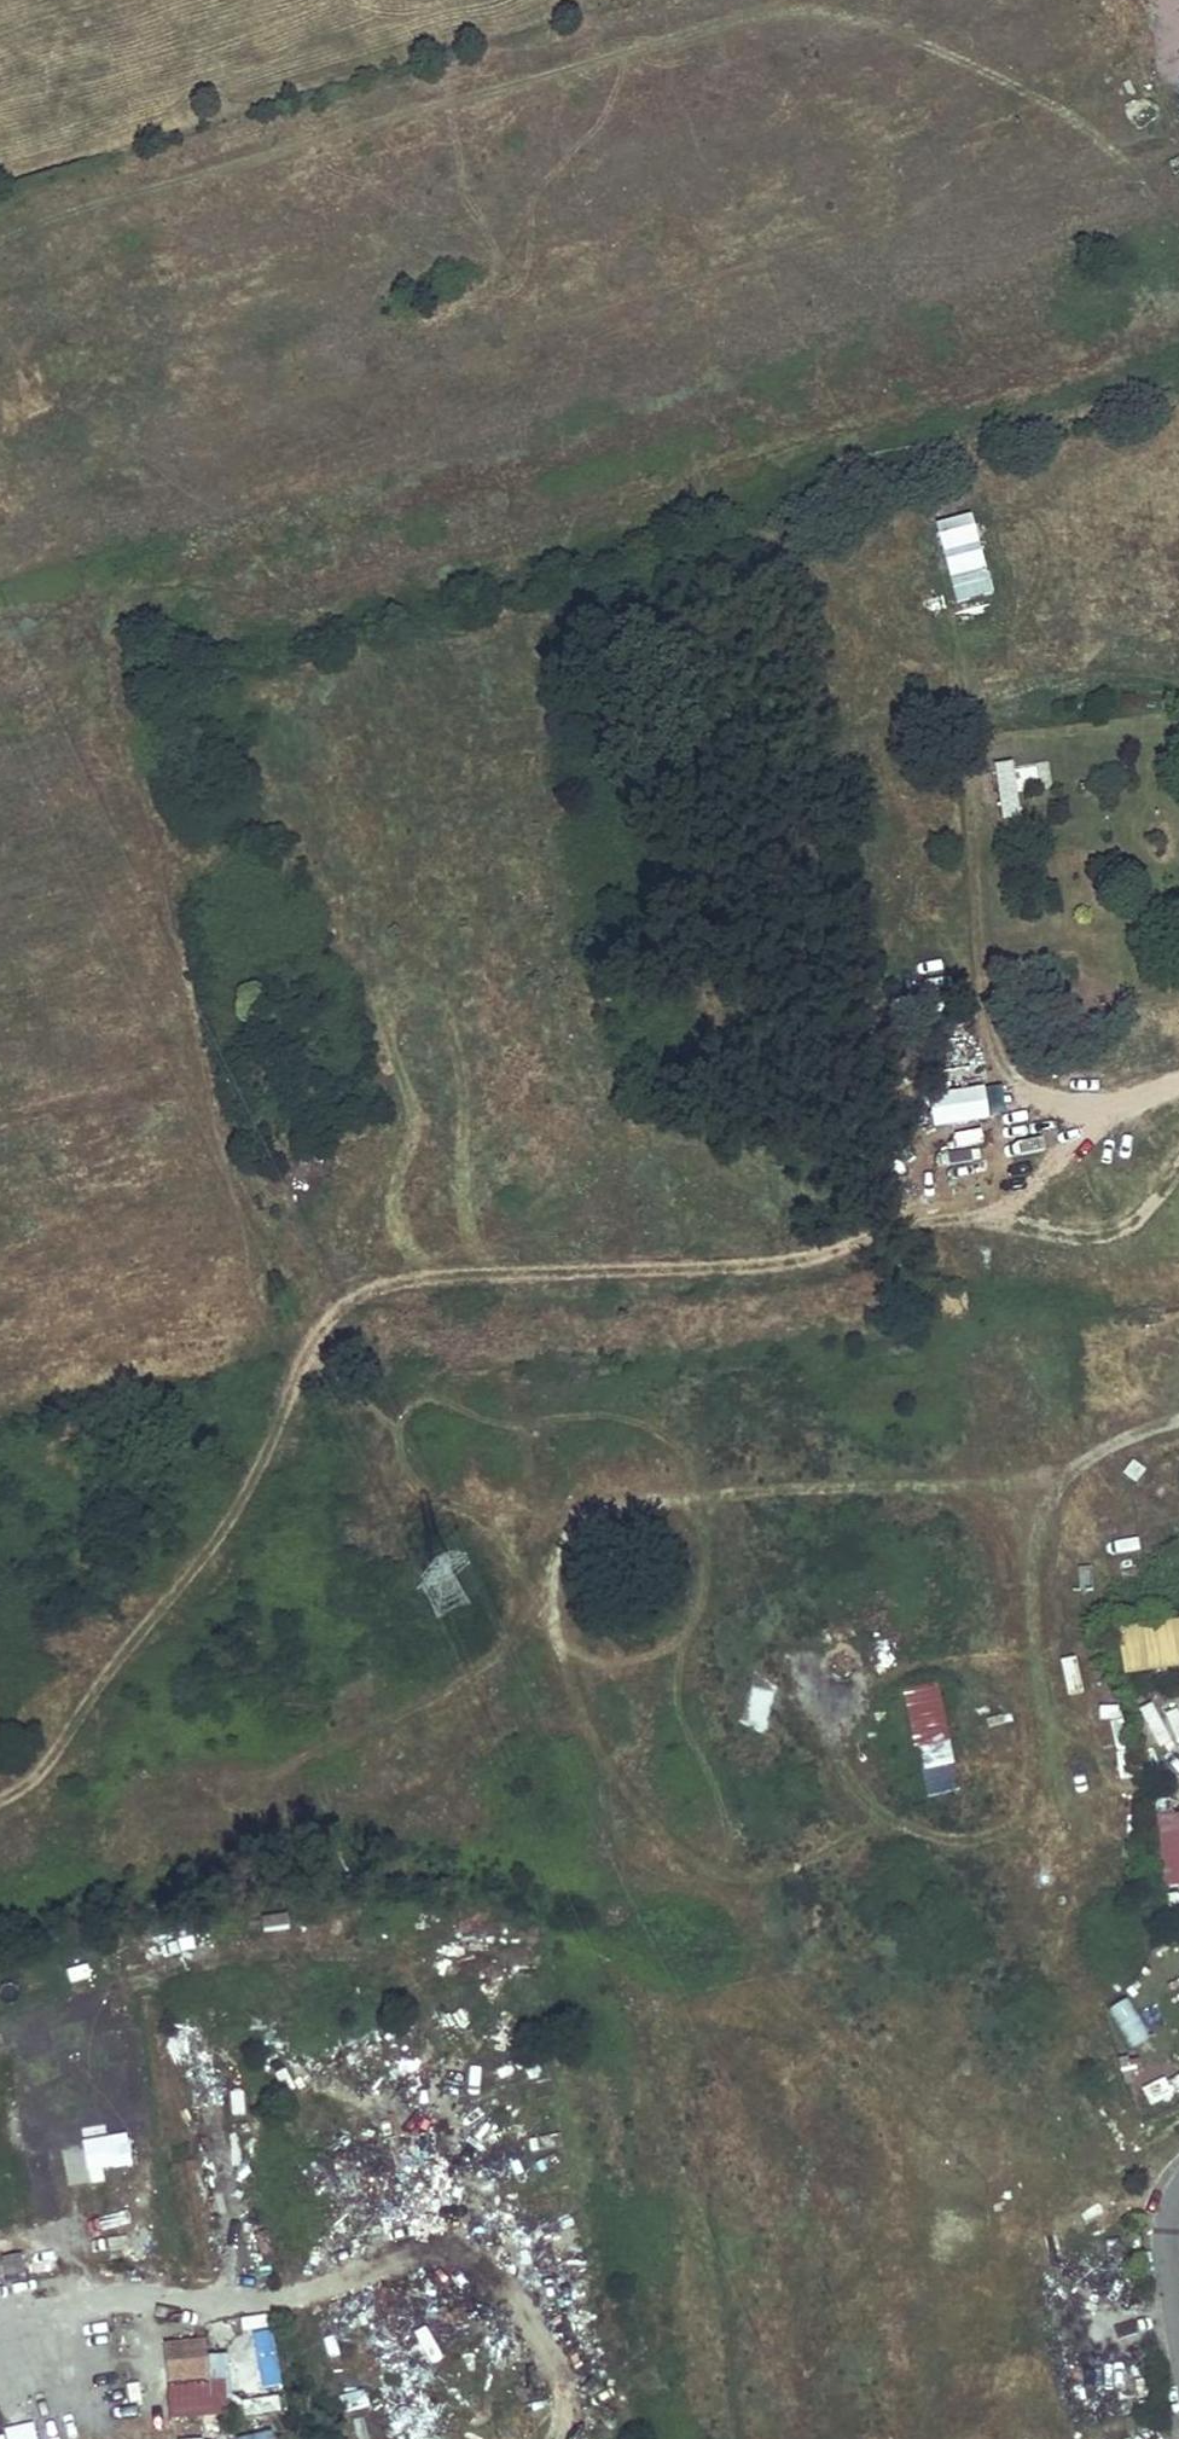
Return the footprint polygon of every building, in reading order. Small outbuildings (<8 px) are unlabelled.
[(1178,1673),(1178,1623),(1116,1634),(1125,1683),(1178,1673)] [(916,1770),(947,1769),(946,1686),(915,1686),(916,1770)] [(1155,1818),(1165,1890),(1178,1888),(1178,1814),(1155,1818)] [(83,2140),(85,2175),(132,2172),(129,2137),(83,2140)] [(169,2421),(233,2417),(229,2361),(209,2362),(208,2341),(164,2344),(169,2421)] [(8,2429),(9,2438),(38,2438),(37,2427),(8,2429)]
